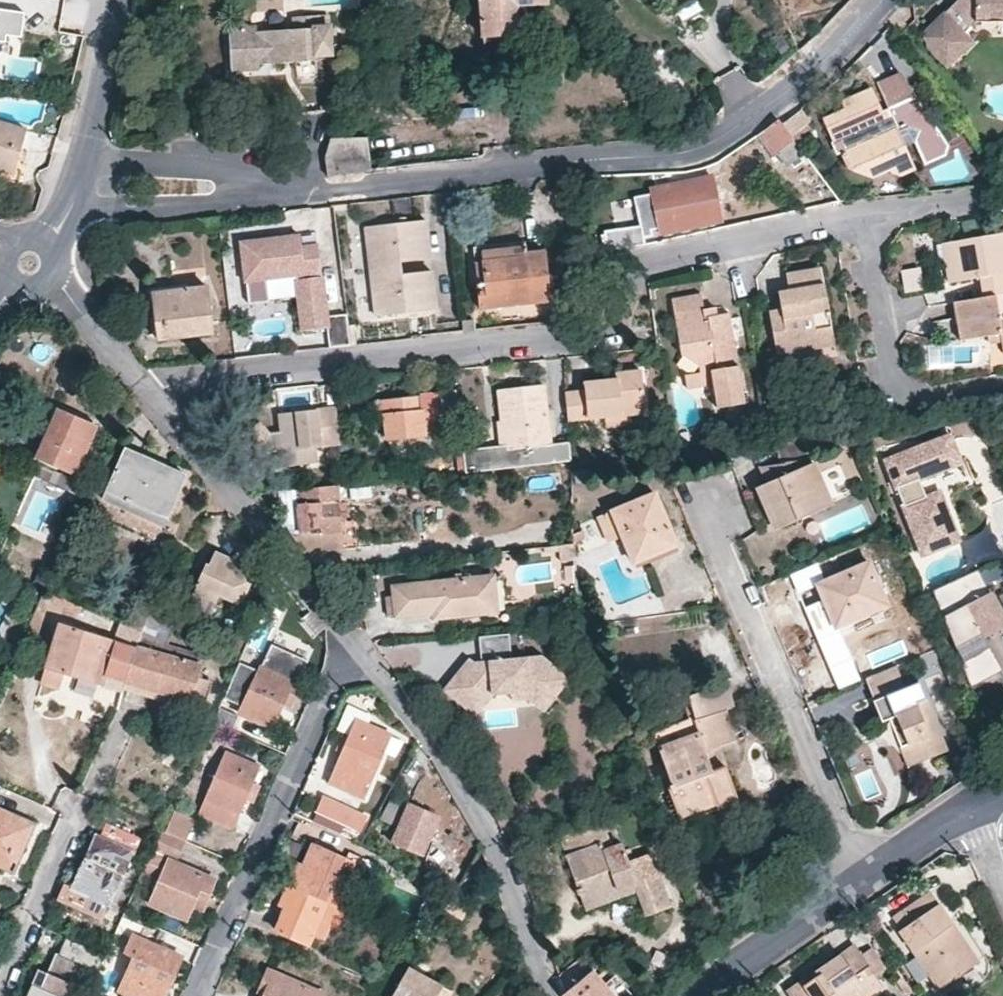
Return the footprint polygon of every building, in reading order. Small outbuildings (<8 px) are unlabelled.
[(516,5),(531,5),(546,3),(545,0),(480,0),(482,37),(517,36),(516,15),(516,5)] [(703,12),(699,0),(691,0),(676,5),(681,20),(703,12)] [(928,30),(926,33),(925,36),(925,39),(926,42),(927,43),(928,44),(925,48),(947,70),(972,45),(964,36),(976,25),(1002,24),(1002,0),(959,0),(928,30)] [(516,5),(516,15),(530,15),(531,5),(516,5)] [(6,44),(7,37),(22,39),(25,14),(0,10),(0,43),(6,44)] [(311,10),(311,18),(319,17),(319,10),(311,10)] [(330,53),(328,17),(319,17),(311,18),(293,19),(293,31),(255,32),(254,27),(227,28),(229,72),(257,72),(256,64),(314,62),(314,55),(330,53)] [(517,47),(517,36),(482,37),(483,50),(492,49),(507,49),(513,49),(517,47)] [(314,55),(314,62),(330,61),(330,53),(314,55)] [(844,110),(822,120),(831,143),(835,143),(854,186),(888,171),(897,174),(913,167),(904,149),(916,144),(926,167),(947,158),(948,148),(899,75),(876,85),(887,108),(880,111),(870,89),(840,102),(844,110)] [(780,122),(789,134),(806,122),(797,109),(780,122)] [(789,162),(802,153),(789,134),(780,122),(777,119),(761,132),(784,165),(789,162)] [(0,124),(0,173),(13,177),(27,131),(0,124)] [(325,155),(328,177),(370,170),(369,137),(330,139),(325,155)] [(802,153),(789,162),(804,182),(816,172),(802,153)] [(10,185),(13,177),(0,173),(0,182),(10,185)] [(719,221),(710,177),(651,190),(651,194),(659,229),(660,233),(719,221)] [(651,194),(637,202),(643,227),(659,229),(651,194)] [(432,271),(400,273),(399,261),(431,258),(426,220),(367,226),(369,253),(376,252),(381,296),(374,298),(376,317),(436,310),(432,271)] [(605,235),(606,249),(625,247),(642,244),(640,230),(605,235)] [(954,280),(980,276),(984,296),(992,295),(1002,293),(1002,232),(948,242),(954,280)] [(261,240),(240,243),(248,303),(270,300),(266,278),(296,274),(303,328),(326,324),(329,343),(349,340),(345,312),(326,314),(317,249),(301,252),(300,243),(263,248),(261,240)] [(566,271),(564,249),(543,251),(545,273),(566,271)] [(481,255),(481,261),(524,256),(523,253),(523,250),(481,255)] [(523,253),(524,256),(481,261),(484,281),(476,282),(479,308),(548,300),(545,273),(543,251),(523,253)] [(376,252),(369,253),(374,298),(381,296),(376,252)] [(902,267),(903,290),(921,289),(920,266),(902,267)] [(781,307),(783,317),(772,320),(777,354),(790,353),(789,342),(832,336),(822,267),(786,273),(788,291),(778,292),(781,307)] [(187,284),(143,288),(145,295),(149,339),(155,338),(152,293),(187,289),(187,284)] [(152,293),(155,338),(211,332),(207,287),(187,289),(152,293)] [(719,409),(745,404),(731,321),(730,313),(716,316),(706,319),(703,310),(700,295),(674,300),(682,355),(697,353),(700,374),(713,372),(715,384),(719,409)] [(986,335),(999,333),(1000,341),(1002,353),(1002,352),(1002,316),(996,316),(992,295),(984,296),(953,302),(958,340),(986,335)] [(772,320),(783,317),(781,307),(770,309),(772,320)] [(703,310),(706,319),(716,316),(715,308),(703,310)] [(461,320),(461,332),(473,330),(471,320),(461,320)] [(986,335),(988,344),(1000,341),(999,333),(986,335)] [(834,346),(832,336),(789,342),(790,353),(834,346)] [(618,373),(618,378),(607,379),(589,382),(590,391),(567,394),(568,421),(604,417),(626,414),(649,409),(643,368),(618,373)] [(687,376),(689,388),(715,384),(713,372),(700,374),(687,376)] [(550,443),(544,385),(498,389),(501,419),(504,419),(507,444),(500,445),(462,448),(464,471),(569,461),(569,441),(550,443)] [(385,438),(423,433),(424,425),(458,420),(457,405),(456,392),(375,399),(374,414),(383,415),(385,438)] [(458,420),(469,419),(467,404),(457,405),(458,420)] [(48,426),(50,428),(38,458),(74,473),(95,426),(55,409),(48,426)] [(316,464),(315,448),(339,446),(335,409),(279,414),(281,433),(283,450),(273,451),(275,468),(316,464)] [(604,417),(606,427),(626,423),(626,414),(604,417)] [(507,444),(504,419),(501,419),(497,421),(500,445),(507,444)] [(48,426),(45,426),(32,455),(38,458),(50,428),(48,426)] [(273,451),(283,450),(281,433),(271,435),(273,451)] [(940,490),(926,495),(920,479),(962,462),(951,434),(928,442),(885,457),(922,552),(958,539),(940,490)] [(773,443),(759,445),(762,465),(769,481),(760,485),(779,526),(827,506),(809,464),(807,461),(804,438),(783,441),(773,443)] [(140,515),(144,508),(159,514),(166,499),(172,502),(184,475),(124,449),(101,498),(140,515)] [(73,493),(77,482),(51,471),(46,481),(73,493)] [(337,484),(295,488),(300,532),(309,549),(343,546),(341,528),(337,484)] [(760,485),(753,488),(770,530),(779,526),(760,485)] [(653,493),(609,512),(632,562),(674,545),(653,493)] [(144,508),(140,515),(161,524),(165,519),(172,502),(166,499),(159,514),(144,508)] [(597,514),(604,541),(615,538),(609,511),(597,514)] [(572,543),(582,539),(580,530),(573,533),(572,543)] [(632,562),(634,568),(676,551),(674,545),(632,562)] [(182,610),(204,621),(217,595),(238,605),(250,580),(238,574),(241,569),(232,564),(234,560),(214,551),(207,565),(204,564),(194,584),(197,585),(195,590),(189,587),(179,608),(182,610)] [(1002,575),(1002,561),(1002,560),(978,568),(983,582),(1002,575)] [(817,584),(834,626),(885,605),(866,564),(817,584)] [(976,571),(973,566),(940,583),(934,586),(962,670),(993,656),(983,635),(1002,626),(1002,621),(976,571)] [(573,569),(556,569),(556,591),(573,591),(573,569)] [(453,573),(453,580),(392,586),(393,594),(384,596),(386,615),(432,611),(443,609),(444,615),(481,612),(495,611),(492,576),(460,579),(459,573),(453,573)] [(828,629),(834,626),(817,584),(810,586),(828,629)] [(165,643),(169,639),(182,610),(179,608),(171,604),(154,597),(152,600),(139,629),(138,635),(165,643)] [(260,622),(253,638),(286,653),(294,636),(260,622)] [(61,671),(100,683),(104,672),(124,678),(138,635),(139,629),(126,624),(123,631),(116,630),(113,640),(58,623),(39,681),(56,686),(61,671)] [(507,633),(476,636),(480,663),(454,666),(446,679),(469,694),(527,690),(545,704),(567,676),(538,654),(511,658),(507,633)] [(138,635),(124,678),(202,702),(208,681),(194,677),(197,661),(200,655),(167,646),(165,643),(138,635)] [(240,710),(269,725),(282,699),(289,703),(296,684),(259,667),(249,688),(239,683),(233,697),(242,703),(240,710)] [(887,719),(895,716),(906,742),(898,745),(907,765),(944,749),(915,681),(871,700),(880,722),(887,719)] [(718,768),(709,770),(706,762),(702,749),(731,741),(722,709),(693,718),(697,732),(657,747),(670,786),(666,788),(679,823),(706,812),(703,804),(733,794),(723,766),(718,768)] [(895,716),(887,719),(898,745),(906,742),(895,716)] [(327,781),(363,797),(390,734),(353,718),(327,781)] [(900,768),(907,765),(898,745),(890,747),(900,768)] [(259,766),(224,751),(196,812),(232,827),(259,766)] [(718,768),(714,759),(706,762),(709,770),(718,768)] [(703,804),(706,812),(736,801),(733,794),(703,804)] [(321,795),(314,810),(349,825),(355,810),(321,795)] [(408,803),(390,795),(381,819),(398,826),(408,803)] [(437,815),(408,803),(398,826),(392,841),(421,853),(437,815)] [(12,871),(16,862),(33,822),(0,808),(0,865),(12,871)] [(170,815),(166,826),(186,835),(191,824),(170,815)] [(71,885),(107,901),(130,852),(132,853),(138,839),(105,825),(98,839),(93,837),(71,885)] [(158,878),(147,901),(184,918),(191,903),(194,895),(203,899),(212,878),(161,857),(163,852),(177,857),(183,841),(163,831),(158,829),(151,845),(140,869),(158,878)] [(623,851),(605,858),(602,849),(599,842),(565,855),(581,901),(633,884),(636,890),(645,913),(667,905),(648,852),(626,860),(623,851)] [(344,856),(313,843),(304,866),(297,862),(288,882),(326,900),(344,907),(364,857),(347,850),(344,856)] [(623,851),(620,843),(602,849),(605,858),(623,851)] [(279,903),(286,906),(276,929),(306,942),(310,933),(319,937),(327,922),(318,918),(326,900),(288,882),(279,903)] [(581,901),(583,909),(636,890),(633,884),(581,901)] [(900,929),(898,931),(938,988),(977,961),(929,892),(892,918),(900,929)] [(443,906),(460,918),(468,904),(451,893),(443,906)] [(194,895),(191,903),(200,907),(203,899),(194,895)] [(129,938),(132,935),(139,938),(146,922),(122,912),(113,930),(129,938)] [(119,988),(137,995),(162,995),(180,956),(139,938),(132,935),(129,938),(124,953),(132,958),(119,988)] [(97,970),(104,953),(63,936),(57,953),(97,970)] [(858,995),(859,995),(865,995),(879,986),(874,976),(860,955),(853,947),(788,991),(791,995),(858,995)] [(874,976),(884,969),(870,949),(860,955),(874,976)] [(603,985),(582,959),(557,974),(563,990),(561,994),(563,995),(627,995),(628,994),(614,977),(603,985)] [(389,995),(446,995),(449,990),(407,966),(389,995)] [(72,984),(36,968),(23,995),(67,995),(72,984)] [(322,993),(266,970),(257,988),(263,992),(262,995),(320,995),(322,993)]
